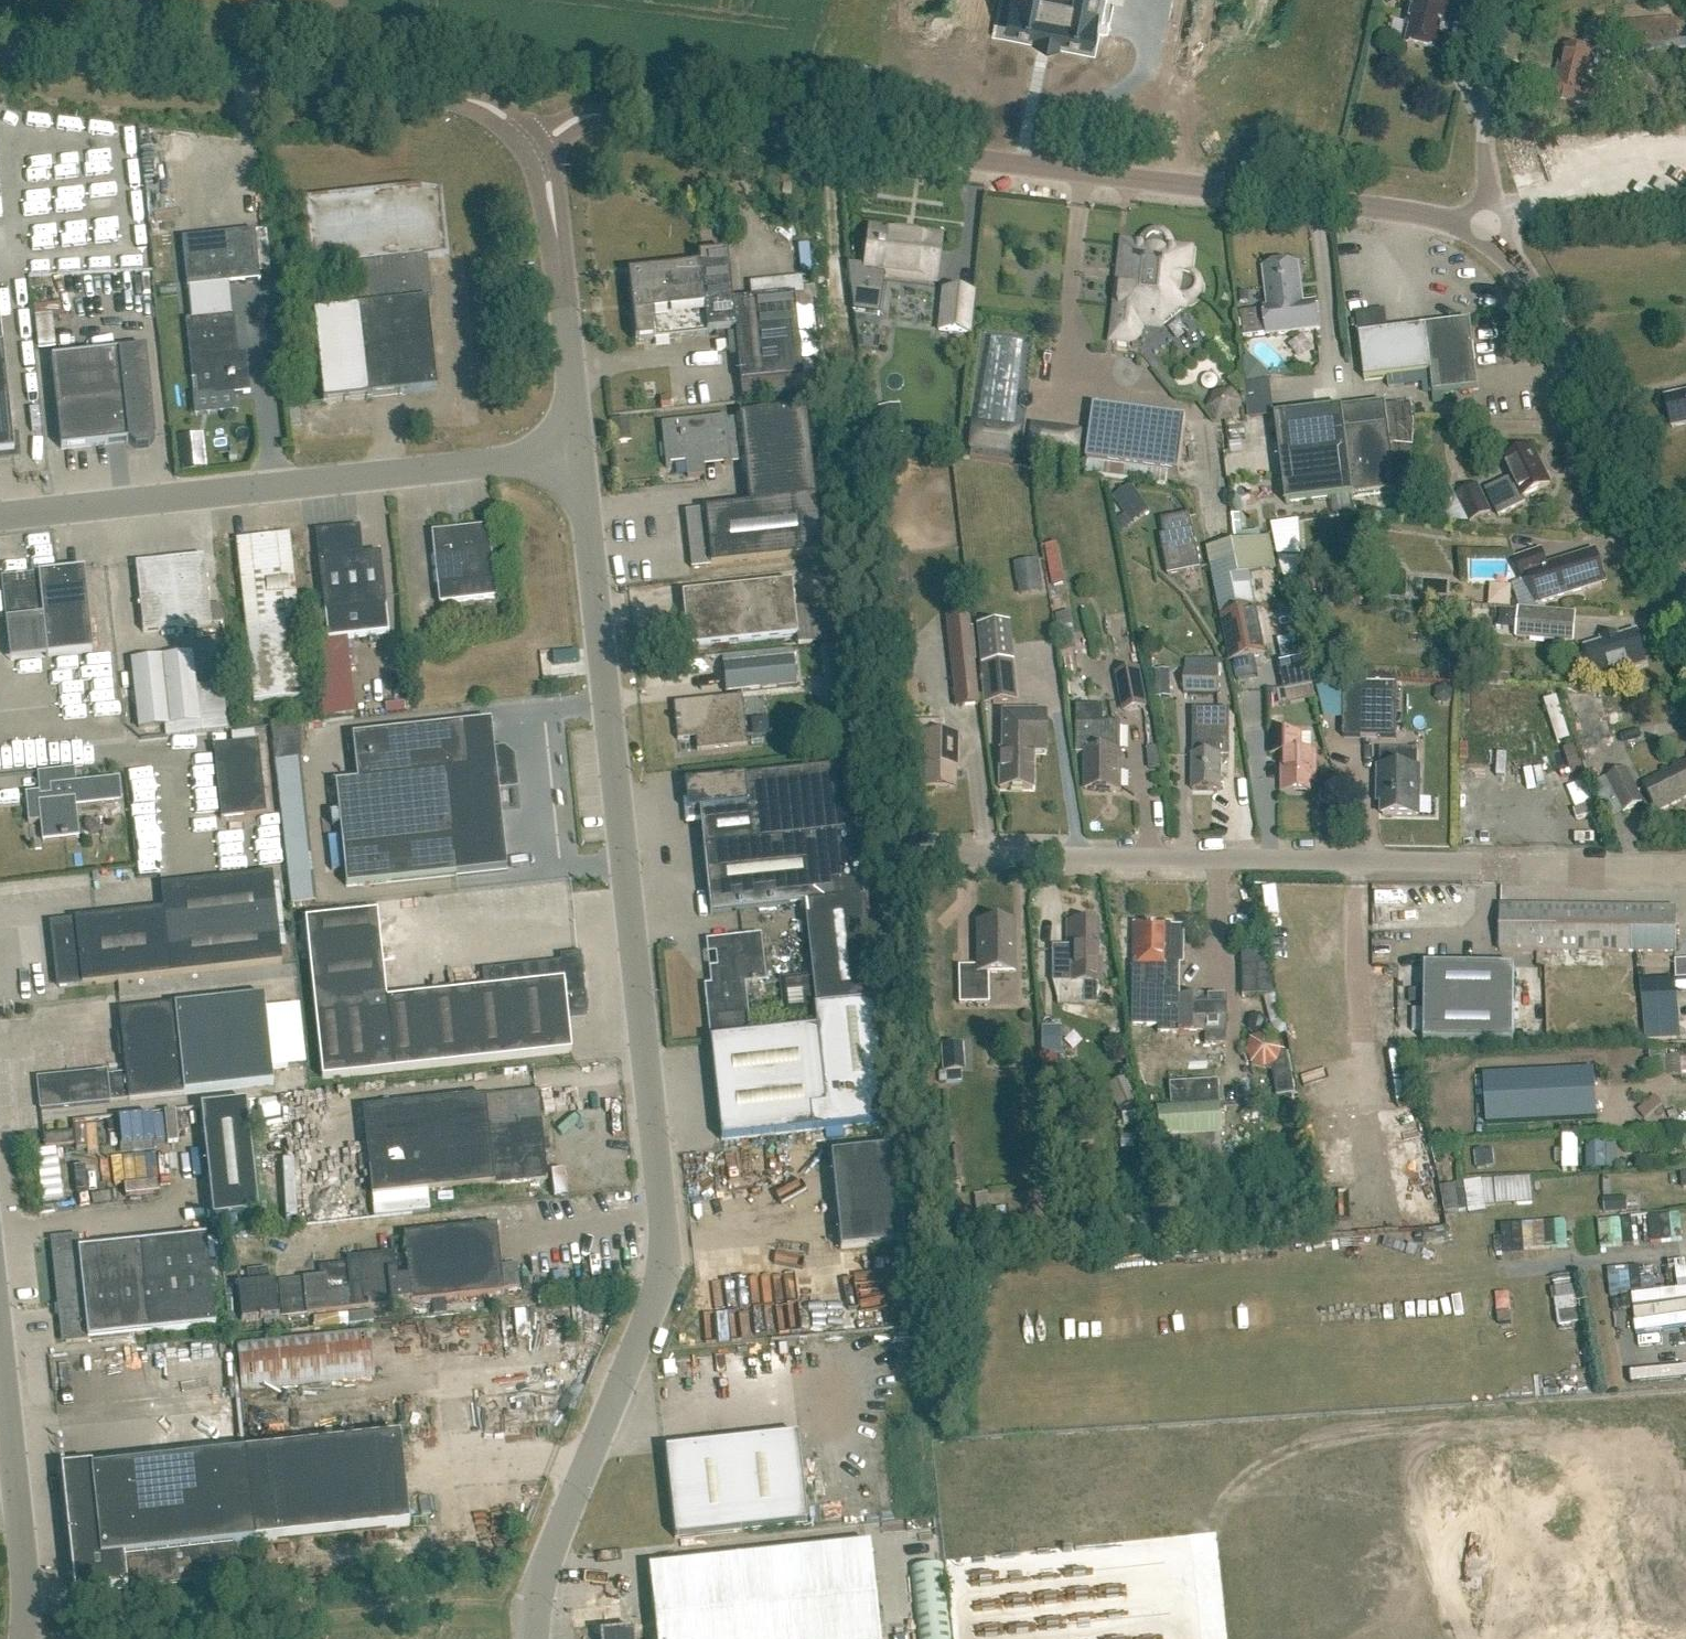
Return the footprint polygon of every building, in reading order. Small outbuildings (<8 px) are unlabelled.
[(1007,25),(1036,31),(1035,36),(1057,40),(1058,36),(1087,41),(1095,0),(1012,0),(1007,25)] [(1453,3),(1439,0),(1414,0),(1407,26),(1412,27),(1407,47),(1441,55),(1453,3)] [(1660,83),(1685,80),(1685,42),(1678,42),(1675,19),(1616,24),(1618,55),(1637,54),(1638,70),(1659,68),(1660,83)] [(1544,91),(1551,92),(1561,47),(1554,45),(1544,91)] [(1559,77),(1552,107),(1597,117),(1604,87),(1585,82),(1592,52),(1566,47),(1562,65),(1563,65),(1560,77),(1559,77)] [(425,278),(423,256),(445,254),(439,192),(416,188),(304,200),(312,269),(353,265),(357,297),(347,298),(348,310),(314,314),(323,403),(367,398),(437,390),(426,289),(429,289),(428,278),(425,278)] [(230,333),(236,332),(230,283),(260,280),(255,230),(182,238),(191,319),(185,319),(192,379),(210,377),(213,396),(250,392),(246,352),(233,353),(230,333)] [(935,280),(941,239),(873,230),(868,271),(935,280)] [(1170,249),(1170,244),(1166,239),(1161,235),(1156,235),(1150,237),(1146,241),(1144,247),(1124,244),(1121,271),(1128,272),(1127,281),(1120,281),(1114,342),(1118,342),(1128,343),(1134,341),(1138,336),(1139,331),(1140,331),(1140,324),(1161,326),(1184,309),(1185,300),(1190,300),(1195,296),(1199,292),(1200,286),(1197,280),(1193,276),(1188,274),(1190,251),(1170,249)] [(708,333),(735,330),(798,323),(795,296),(733,302),(728,252),(699,256),(700,266),(708,334),(709,334),(708,333)] [(1267,336),(1285,334),(1320,330),(1317,302),(1303,304),(1298,265),(1264,268),(1268,308),(1264,309),(1264,310),(1240,312),(1243,337),(1267,334),(1267,336)] [(636,342),(708,334),(700,266),(629,274),(636,342)] [(969,334),(974,294),(944,290),(939,330),(969,334)] [(1384,332),(1382,311),(1357,314),(1365,380),(1431,372),(1433,394),(1478,389),(1471,322),(1384,332)] [(15,454),(3,347),(0,318),(0,455),(15,454)] [(798,323),(735,330),(741,383),(803,376),(798,323)] [(860,328),(858,343),(880,346),(882,331),(860,328)] [(44,344),(59,343),(59,330),(43,331),(44,344)] [(992,360),(980,359),(976,403),(1009,406),(1013,361),(1029,362),(1031,339),(994,335),(992,360)] [(149,446),(155,438),(146,348),(52,358),(61,448),(128,441),(136,447),(149,446)] [(1251,358),(1254,387),(1277,384),(1276,370),(1267,371),(1265,357),(1251,358)] [(1218,421),(1235,417),(1243,403),(1233,390),(1215,393),(1208,408),(1218,421)] [(1664,398),(1671,428),(1685,425),(1685,392),(1664,398)] [(1415,423),(1412,402),(1386,405),(1386,404),(1276,417),(1286,504),(1356,496),(1358,510),(1410,517),(1415,423)] [(823,553),(807,407),(740,415),(740,417),(727,419),(727,416),(662,423),(667,466),(671,466),(670,463),(686,461),(688,477),(705,475),(704,461),(724,458),(724,464),(745,461),(749,504),(686,511),(692,568),(823,553)] [(1179,474),(1186,419),(1095,407),(1087,462),(1179,474)] [(1037,422),(1036,449),(1085,451),(1086,425),(1037,422)] [(1018,436),(974,430),(970,459),(1014,465),(1018,436)] [(1240,443),(1228,444),(1229,455),(1240,455),(1240,443)] [(178,449),(180,471),(202,469),(200,447),(178,449)] [(1499,516),(1526,503),(1523,498),(1550,485),(1532,448),(1504,461),(1512,478),(1486,490),(1499,516)] [(1470,523),(1491,513),(1478,485),(1444,501),(1454,522),(1466,516),(1470,523)] [(1136,521),(1154,510),(1142,488),(1123,498),(1136,521)] [(1190,514),(1162,519),(1165,536),(1161,537),(1168,575),(1200,569),(1190,514)] [(316,642),(321,695),(345,692),(339,639),(389,634),(387,614),(386,605),(380,552),(363,554),(360,526),(315,531),(324,612),(328,640),(316,642)] [(440,604),(497,598),(489,526),(432,532),(440,604)] [(262,537),(280,698),(307,695),(289,534),(262,537)] [(1274,565),(1268,535),(1235,541),(1234,538),(1206,546),(1229,659),(1265,653),(1249,570),(1274,565)] [(254,701),(280,698),(262,537),(235,540),(254,701)] [(1054,584),(1064,583),(1057,543),(1047,545),(1054,584)] [(1516,561),(1523,581),(1513,584),(1520,608),(1539,610),(1538,605),(1584,591),(1583,586),(1604,580),(1595,552),(1547,567),(1542,552),(1516,561)] [(203,557),(135,564),(142,632),(210,625),(203,557)] [(1344,593),(1348,562),(1301,557),(1298,588),(1344,593)] [(1051,590),(1049,558),(1023,560),(1025,592),(1051,590)] [(84,569),(0,578),(0,579),(4,619),(41,615),(41,618),(43,617),(47,656),(93,651),(84,569)] [(689,647),(798,634),(792,581),(683,593),(689,647)] [(811,616),(810,607),(796,609),(799,645),(831,643),(828,615),(811,616)] [(1574,643),(1576,613),(1539,610),(1520,608),(1519,608),(1516,638),(1574,643)] [(946,616),(951,662),(955,706),(978,704),(968,614),(946,616)] [(1013,662),(1009,624),(977,627),(980,666),(984,705),(1018,702),(1014,662),(1013,662)] [(1614,680),(1631,675),(1629,670),(1647,665),(1637,633),(1586,648),(1596,680),(1612,675),(1614,680)] [(1279,640),(1284,666),(1280,667),(1283,685),(1310,681),(1306,662),(1305,662),(1299,637),(1279,640)] [(195,688),(192,656),(130,662),(137,728),(164,725),(165,737),(225,730),(220,686),(195,688)] [(794,659),(723,666),(726,694),(796,687),(794,659)] [(1125,712),(1146,708),(1139,670),(1118,673),(1125,712)] [(1219,695),(1219,694),(1220,672),(1185,672),(1185,695),(1219,695)] [(1398,738),(1399,686),(1346,685),(1345,737),(1398,738)] [(748,744),(742,695),(674,702),(678,740),(696,738),(698,749),(748,744)] [(1569,736),(1555,695),(1540,701),(1554,742),(1569,736)] [(1231,711),(1195,710),(1194,756),(1193,755),(1193,790),(1221,791),(1222,757),(1230,757),(1231,711)] [(1045,753),(1045,721),(1045,714),(1003,714),(1003,721),(1003,751),(1000,751),(1000,789),(1033,789),(1034,753),(1045,753)] [(358,782),(336,784),(347,888),(458,876),(508,871),(499,787),(514,785),(512,759),(503,752),(495,753),(492,721),(464,724),(464,725),(353,737),(358,782)] [(1121,790),(1122,753),(1118,753),(1119,722),(1077,722),(1077,753),(1087,753),(1086,790),(1121,790)] [(275,763),(302,761),(298,723),(272,726),(275,763)] [(958,754),(958,738),(945,737),(945,723),(910,723),(910,738),(921,739),(921,788),(955,789),(955,754),(958,754)] [(1317,782),(1318,753),(1302,753),(1303,734),(1272,733),(1271,754),(1284,754),(1284,791),(1312,791),(1312,782),(1317,782)] [(221,820),(267,816),(259,743),(213,748),(221,820)] [(1564,772),(1577,768),(1570,745),(1557,749),(1564,772)] [(1685,799),(1685,763),(1643,784),(1658,813),(1685,799)] [(815,1021),(881,1014),(880,1000),(854,764),(683,783),(685,799),(683,799),(684,812),(683,812),(684,818),(685,823),(691,823),(700,822),(710,912),(805,902),(813,978),(783,981),(785,993),(799,991),(801,1009),(814,1008),(815,1021)] [(1419,816),(1420,769),(1381,768),(1381,784),(1385,784),(1384,816),(1419,816)] [(76,783),(74,769),(48,771),(50,794),(40,795),(39,792),(25,793),(28,823),(42,822),(43,836),(42,836),(42,842),(79,838),(77,814),(75,815),(74,807),(122,802),(119,779),(76,783)] [(1610,820),(1624,813),(1644,803),(1627,770),(1593,787),(1610,820)] [(1561,785),(1568,806),(1589,800),(1582,779),(1561,785)] [(82,986),(282,964),(272,875),(161,887),(164,910),(75,920),(52,923),(59,988),(82,985),(82,986)] [(1278,915),(1275,889),(1261,891),(1264,917),(1278,915)] [(450,898),(432,899),(435,939),(466,936),(465,928),(525,923),(523,903),(451,908),(450,898)] [(1676,953),(1676,946),(1677,909),(1500,907),(1500,951),(1676,953)] [(387,1001),(377,914),(305,921),(322,1080),(572,1053),(568,1016),(587,1014),(581,955),(561,957),(561,963),(482,972),(484,991),(387,1001)] [(1015,971),(1015,922),(977,922),(977,964),(958,964),(957,1003),(988,1003),(988,971),(1015,971)] [(1097,959),(1097,922),(1068,922),(1068,950),(1052,950),(1052,982),(1083,982),(1083,1003),(1097,1003),(1097,982),(1102,982),(1102,959),(1097,959)] [(1133,985),(1133,1026),(1157,1026),(1157,1032),(1205,1033),(1205,1045),(1225,1045),(1226,996),(1179,996),(1179,993),(1168,993),(1168,925),(1133,925),(1133,985)] [(881,1014),(815,1021),(816,1027),(751,1034),(745,984),(766,981),(761,934),(730,938),(731,951),(716,952),(717,966),(709,967),(711,984),(704,984),(722,1140),(892,1122),(881,1014)] [(1241,952),(1242,996),(1274,995),(1269,966),(1266,966),(1265,952),(1241,952)] [(1514,1045),(1514,969),(1425,968),(1424,1044),(1514,1045)] [(273,1084),(263,997),(119,1012),(125,1074),(105,1076),(105,1072),(36,1079),(39,1109),(109,1102),(109,1101),(128,1099),(128,1100),(184,1094),(273,1084)] [(1646,1023),(1671,1020),(1669,1004),(1645,1007),(1646,1023)] [(1061,1055),(1060,1029),(1040,1029),(1041,1056),(1061,1055)] [(1281,1050),(1275,1037),(1262,1032),(1250,1038),(1245,1052),(1250,1064),(1272,1072),(1275,1098),(1288,1096),(1292,1123),(1301,1121),(1299,1104),(1294,1105),(1292,1093),(1294,1093),(1285,1052),(1281,1051),(1281,1050)] [(943,1071),(961,1070),(959,1043),(941,1045),(943,1071)] [(1484,1074),(1487,1124),(1597,1117),(1595,1068),(1484,1074)] [(1130,1077),(1113,1084),(1122,1107),(1140,1100),(1130,1077)] [(1159,1141),(1221,1138),(1217,1080),(1169,1083),(1171,1107),(1157,1108),(1159,1141)] [(372,1197),(548,1178),(538,1091),(363,1110),(372,1197)] [(212,1218),(258,1213),(245,1102),(200,1107),(212,1218)] [(128,1117),(129,1142),(164,1140),(163,1115),(128,1117)] [(45,1147),(74,1144),(73,1132),(43,1136),(45,1147)] [(1587,1143),(1587,1168),(1614,1167),(1613,1142),(1587,1143)] [(840,1250),(904,1243),(895,1148),(831,1154),(840,1250)] [(1476,1207),(1541,1203),(1540,1176),(1474,1180),(1476,1207)] [(1452,1211),(1474,1209),(1472,1183),(1450,1185),(1452,1211)] [(1598,1212),(1632,1210),(1632,1197),(1597,1199),(1598,1212)] [(1566,1246),(1565,1220),(1509,1223),(1510,1248),(1566,1246)] [(408,1277),(410,1300),(410,1302),(503,1292),(503,1288),(520,1286),(517,1263),(500,1265),(496,1224),(403,1234),(408,1277)] [(80,1250),(78,1236),(54,1239),(65,1342),(216,1326),(206,1238),(80,1250)] [(392,1304),(392,1302),(410,1300),(408,1277),(397,1278),(394,1252),(346,1257),(349,1288),(328,1290),(326,1275),(283,1279),(287,1315),(392,1304)] [(1635,1266),(1601,1269),(1603,1292),(1637,1290),(1635,1266)] [(269,1282),(268,1267),(247,1269),(248,1284),(237,1285),(241,1320),(278,1316),(275,1281),(269,1282)] [(781,1303),(792,1302),(793,1331),(812,1330),(809,1271),(779,1273),(781,1303)] [(241,1390),(374,1376),(369,1327),(236,1340),(241,1390)] [(674,1538),(807,1523),(797,1435),(664,1449),(674,1538)] [(244,1453),(253,1543),(408,1526),(398,1436),(244,1453)] [(232,1545),(253,1543),(244,1453),(91,1470),(90,1465),(60,1468),(71,1564),(68,1565),(69,1573),(72,1573),(74,1593),(236,1575),(232,1545)] [(869,1543),(648,1567),(655,1638),(879,1638),(869,1543)] [(941,1565),(910,1568),(919,1638),(950,1638),(941,1565)] [(632,1630),(599,1634),(600,1638),(633,1638),(632,1630)]
